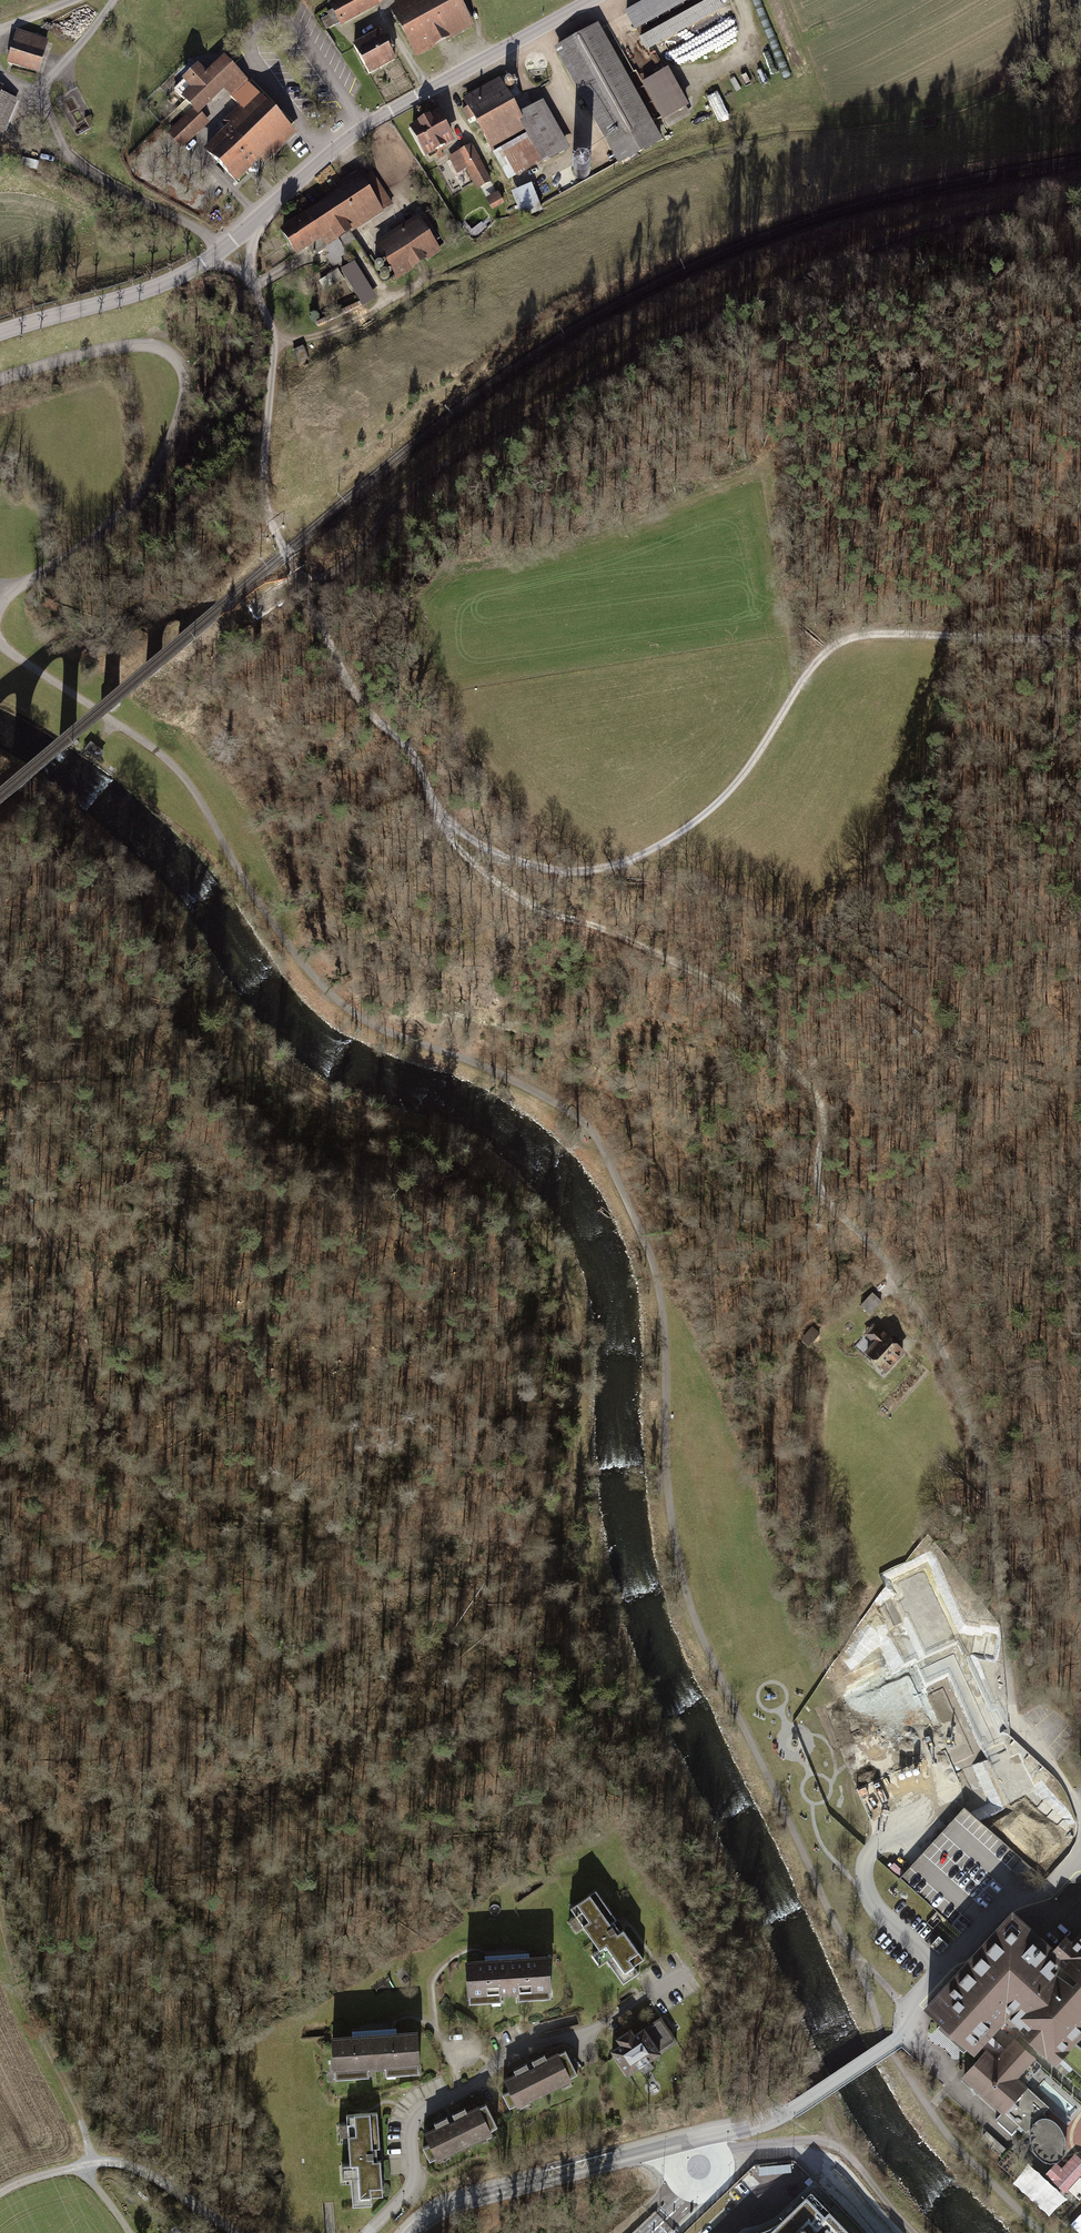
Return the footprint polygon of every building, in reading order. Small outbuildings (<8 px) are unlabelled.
[(379,0),(343,0),(332,6),(334,9),(327,13),(334,26),(379,1),(379,0)] [(394,13),(414,49),(469,20),(458,0),(417,0),(394,13)] [(626,12),(636,31),(691,0),(648,0),(626,12)] [(640,38),(647,50),(722,8),(717,0),(709,0),(640,38)] [(660,139),(599,28),(558,50),(620,162),(660,139)] [(46,41),(17,33),(8,63),(36,72),(46,41)] [(381,35),(355,49),(369,74),(395,60),(390,52),(393,50),(388,40),(385,42),(381,35)] [(195,109),(170,133),(182,147),(207,123),(198,113),(223,89),(245,113),(206,150),(235,181),(291,128),(224,59),(207,76),(198,67),(174,90),(184,100),(185,99),(195,109)] [(668,71),(643,85),(661,118),(662,117),(667,126),(688,115),(683,106),(686,104),(668,71)] [(499,77),(463,98),(468,107),(463,110),(468,120),(474,117),(508,180),(569,146),(544,100),(520,113),(499,77)] [(0,92),(0,135),(15,99),(0,92)] [(438,115),(412,129),(425,152),(451,138),(438,115)] [(96,125),(91,116),(85,119),(89,128),(96,125)] [(470,148),(450,159),(458,174),(466,169),(477,188),(490,180),(478,159),(477,160),(470,148)] [(371,174),(282,231),(297,254),(308,247),(314,256),(391,206),(371,174)] [(531,183),(510,192),(522,219),(543,211),(531,183)] [(418,221),(378,246),(397,275),(437,250),(418,221)] [(354,261),(340,270),(363,307),(377,298),(354,261)] [(329,278),(334,285),(345,278),(340,271),(329,278)] [(309,360),(303,347),(293,352),(299,364),(309,360)] [(103,753),(91,744),(86,750),(98,760),(103,753)] [(873,1294),(860,1308),(870,1317),(883,1302),(873,1294)] [(906,1351),(884,1330),(883,1331),(873,1323),(864,1334),(873,1342),(864,1352),(886,1372),(906,1351)] [(820,1333),(812,1325),(800,1339),(809,1346),(820,1333)] [(952,1634),(974,1653),(995,1629),(973,1610),(952,1634)] [(855,1788),(869,1824),(964,1787),(949,1747),(903,1764),(888,1727),(861,1737),(877,1779),(855,1788)] [(1011,1832),(1050,1866),(1077,1835),(1038,1801),(1011,1832)] [(600,1890),(572,1910),(624,1981),(652,1960),(600,1890)] [(924,2009),(935,2019),(978,2059),(962,2078),(984,2097),(1025,2133),(1033,2124),(1050,2108),(1019,2079),(1041,2052),(1058,2067),(1062,2062),(1080,2041),(1080,1931),(1060,1953),(1013,1911),(924,2009)] [(540,1958),(462,1962),(464,2001),(542,1998),(540,1958)] [(625,2046),(619,2050),(631,2071),(682,2040),(668,2017),(639,2035),(637,2032),(622,2041),(625,2046)] [(419,2033),(332,2036),(333,2074),(421,2071),(419,2033)] [(564,2052),(516,2076),(531,2104),(578,2080),(564,2052)] [(479,2108),(425,2132),(438,2162),(492,2137),(479,2108)] [(376,2111),(342,2114),(350,2200),(385,2197),(376,2111)] [(1066,2145),(1066,2139),(1063,2131),(1060,2125),(1055,2120),(1047,2117),(1040,2117),(1033,2124),(1031,2129),(1031,2136),(1031,2141),(1033,2147),(1038,2155),(1043,2159),(1050,2162),(1055,2161),(1062,2157),(1063,2155),(1065,2150),(1066,2145)] [(1025,2160),(1009,2179),(1054,2218),(1071,2199),(1025,2160)] [(1080,2177),(1068,2190),(1080,2201),(1080,2200),(1080,2178),(1080,2177)] [(833,2211),(828,2216),(809,2197),(772,2232),(854,2232),(833,2211)]
